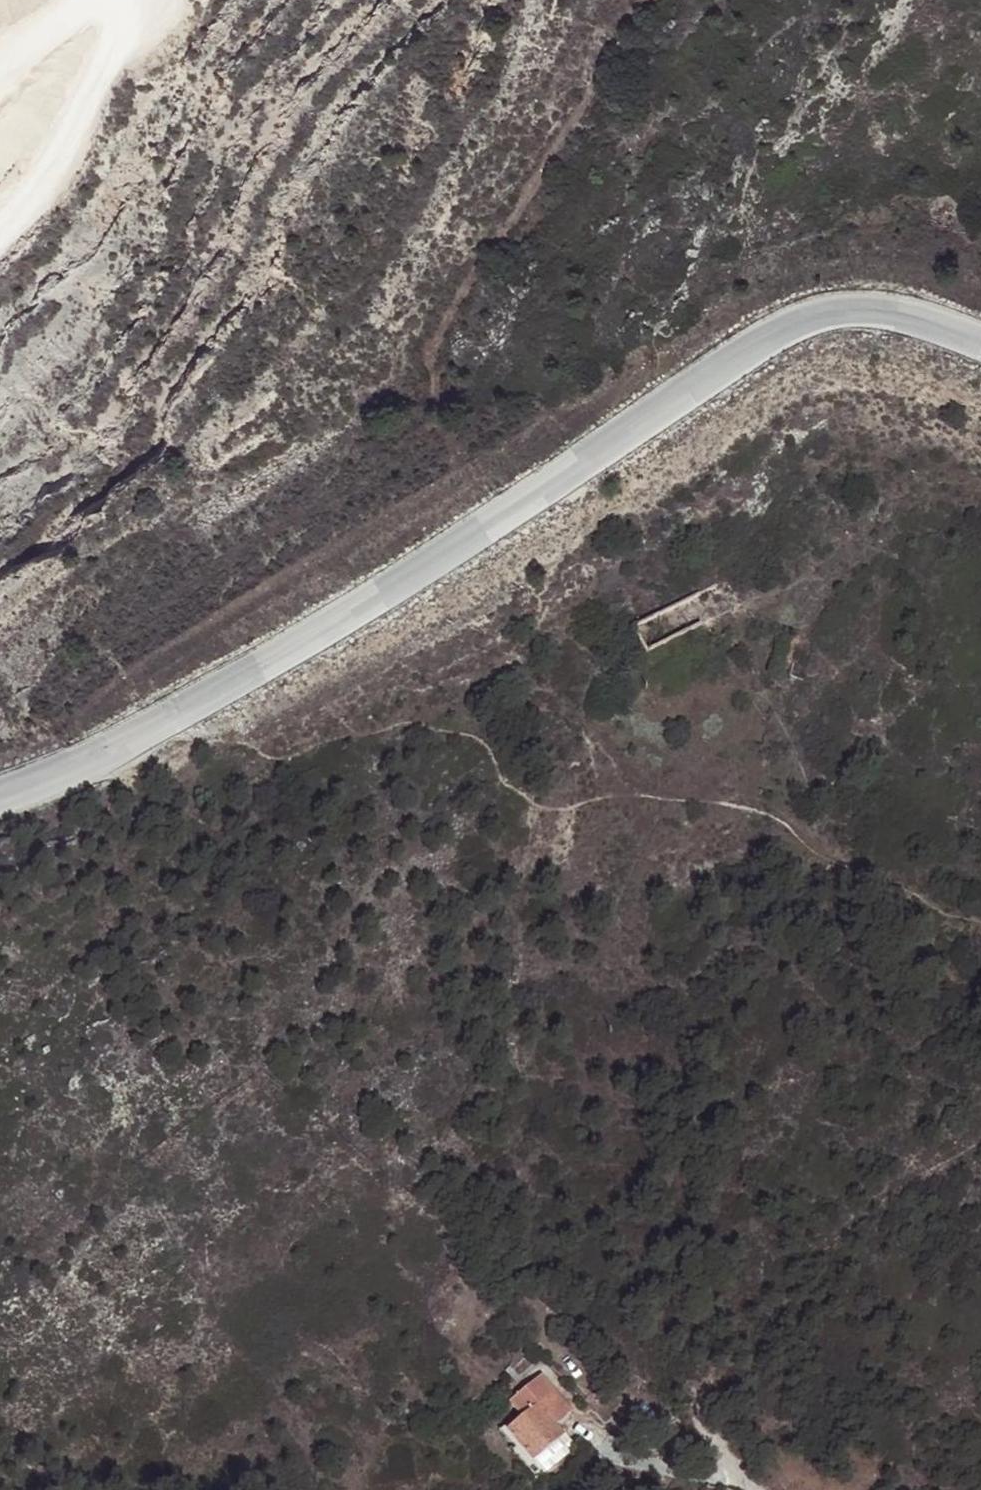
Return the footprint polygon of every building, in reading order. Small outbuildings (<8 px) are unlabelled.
[(647,654),(740,605),(725,578),(631,625),(647,654)] [(572,1408),(538,1370),(506,1403),(516,1419),(504,1429),(515,1441),(533,1461),(565,1435),(556,1423),(572,1408)] [(533,1461),(515,1441),(507,1449),(537,1478),(575,1448),(565,1435),(533,1461)]
